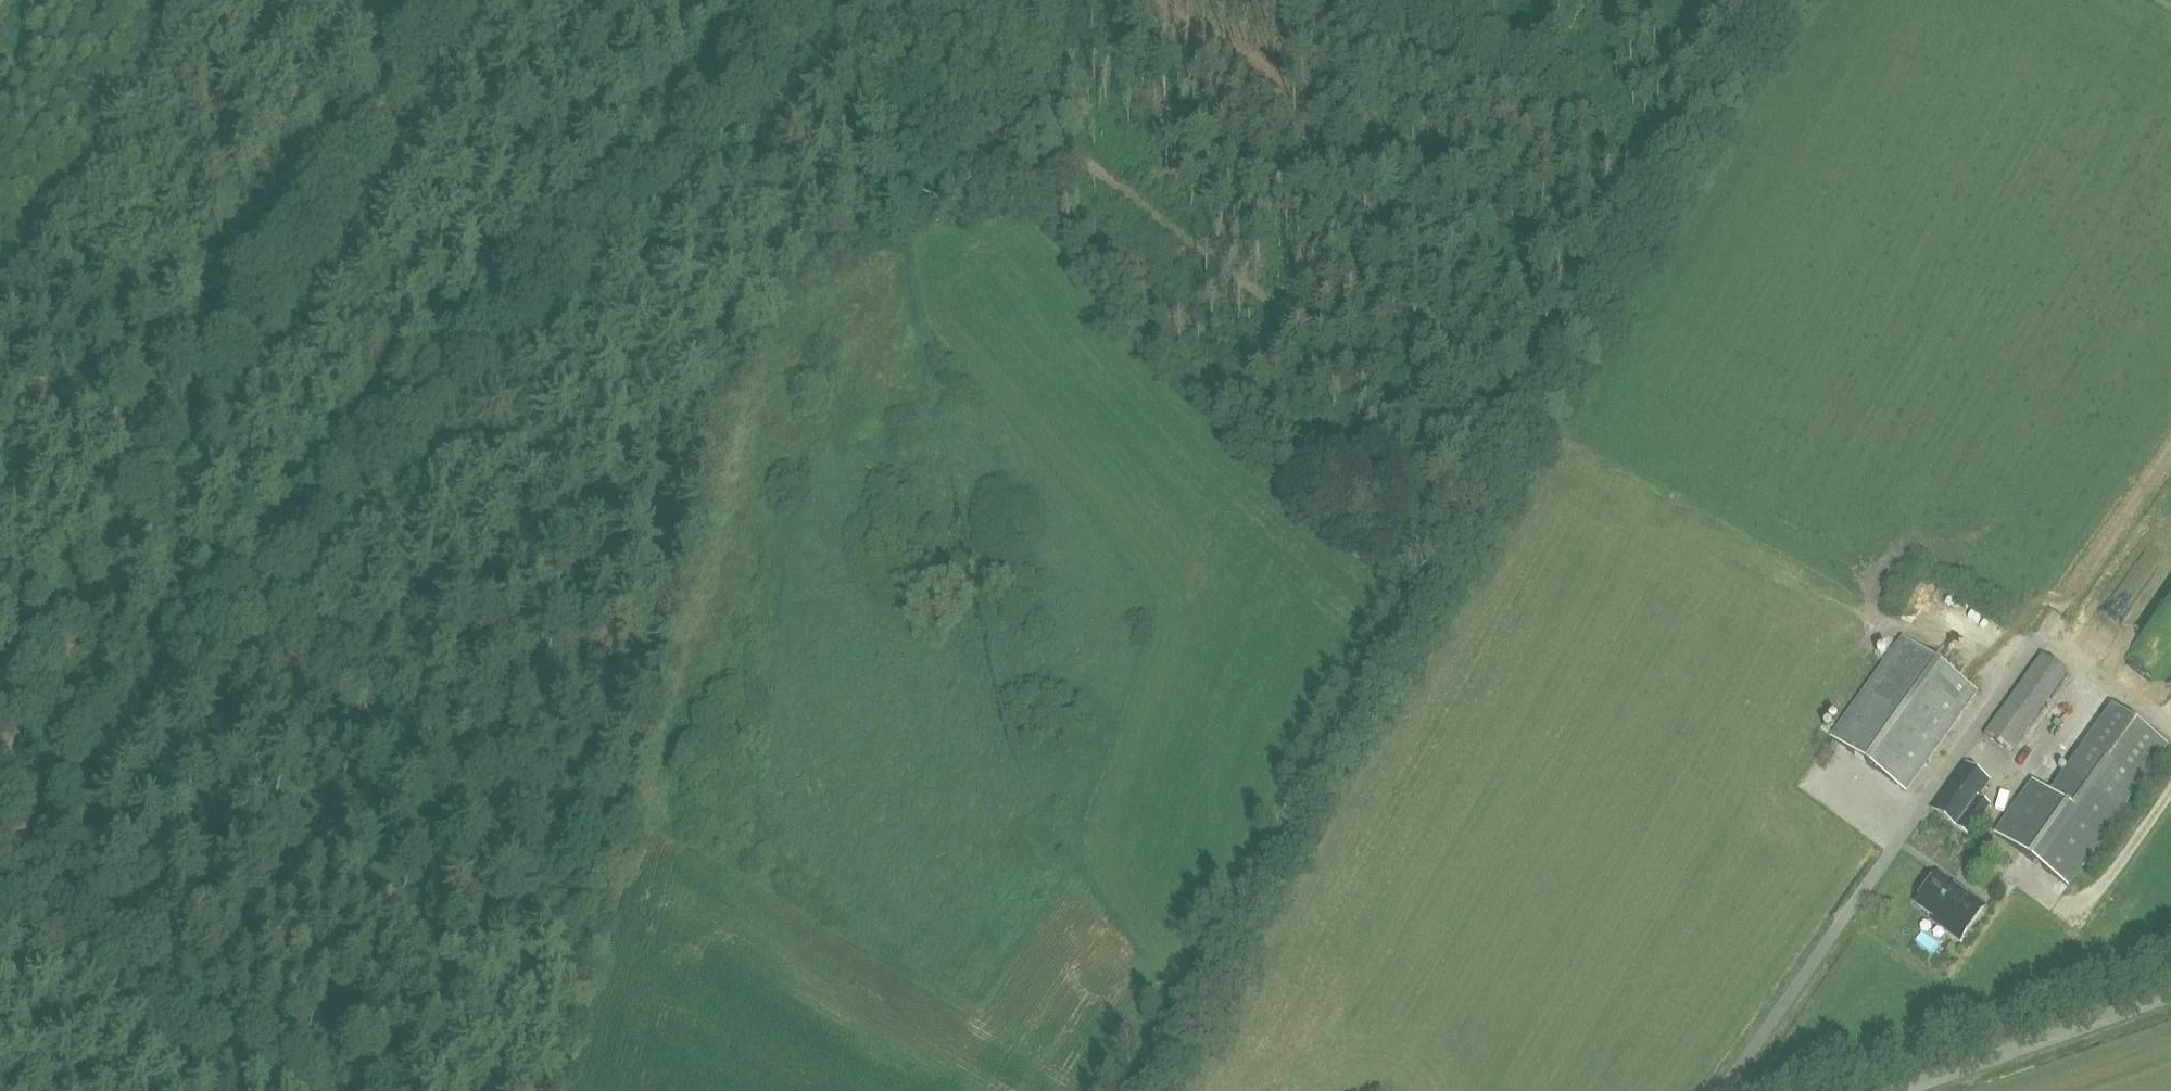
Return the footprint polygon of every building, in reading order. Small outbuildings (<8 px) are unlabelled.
[(1912,592),(1905,619),(1925,624),(1932,597),(1912,592)] [(1885,632),(1875,637),(1882,652),(1892,647),(1885,632)] [(1977,692),(1902,638),(1831,737),(1906,791),(1977,692)] [(2068,674),(2043,655),(1984,736),(2009,754),(2068,674)] [(2113,708),(2061,779),(2050,795),(2032,781),(1994,833),(2065,886),(2167,748),(2113,708)] [(1990,780),(1965,763),(1932,809),(1968,834),(1989,804),(1978,797),(1990,780)] [(1917,904),(1936,918),(1937,916),(1948,924),(1944,929),(1960,940),(1984,907),(1938,874),(1917,904)]
